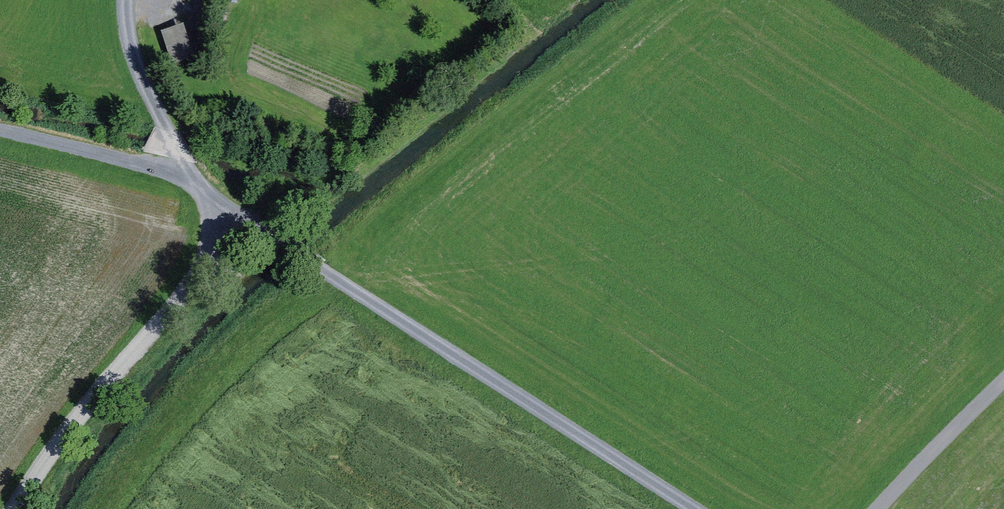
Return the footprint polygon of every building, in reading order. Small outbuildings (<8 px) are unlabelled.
[(183,25),(161,32),(172,66),(195,59),(183,25)]
